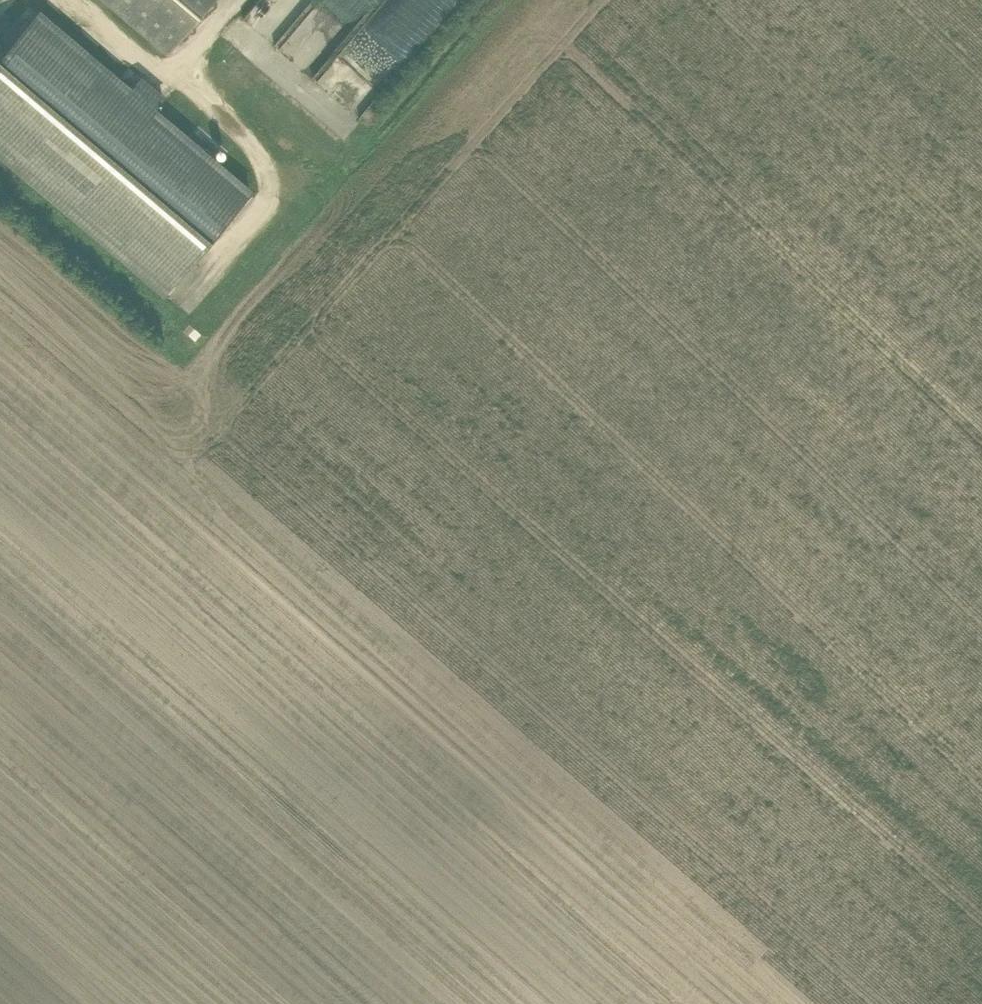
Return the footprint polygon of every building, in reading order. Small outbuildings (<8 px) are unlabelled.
[(169,56),(215,0),(103,0),(169,56)] [(139,79),(129,90),(37,13),(0,56),(0,154),(165,294),(250,193),(153,111),(163,99),(139,79)]
